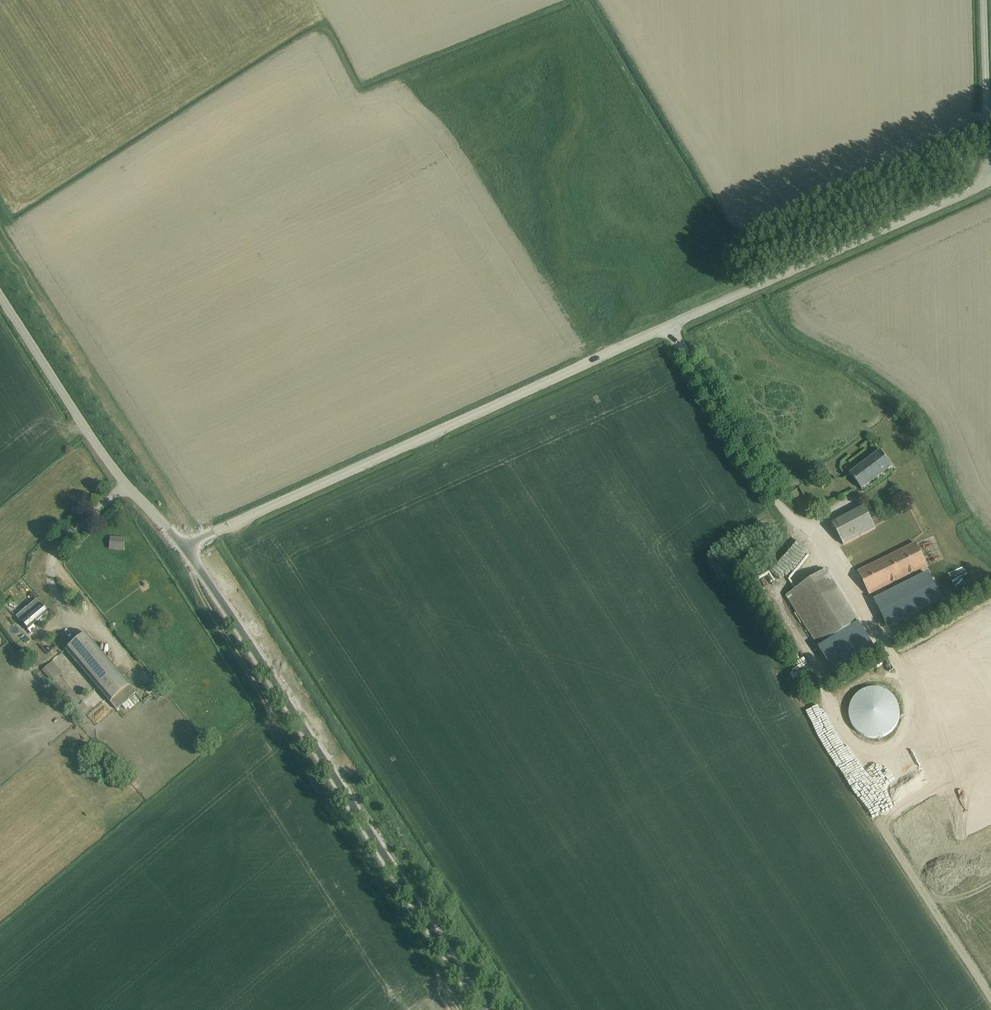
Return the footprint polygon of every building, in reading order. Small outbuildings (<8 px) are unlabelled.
[(850,474),(862,490),(893,467),(881,451),(850,474)] [(832,522),(844,545),(876,528),(863,505),(832,522)] [(125,538),(111,537),(110,549),(124,550),(125,538)] [(858,572),(870,595),(927,567),(916,543),(858,572)] [(859,622),(826,571),(787,596),(819,647),(859,622)] [(959,579),(924,594),(931,611),(966,595),(959,579)] [(17,617),(21,622),(28,630),(48,612),(40,604),(36,600),(27,608),(31,612),(26,617),(22,612),(17,617)] [(136,693),(100,651),(85,633),(66,650),(116,710),(136,693)] [(52,673),(56,677),(59,675),(49,664),(42,670),(47,677),(52,673)] [(98,721),(111,713),(106,706),(94,715),(98,721)]
